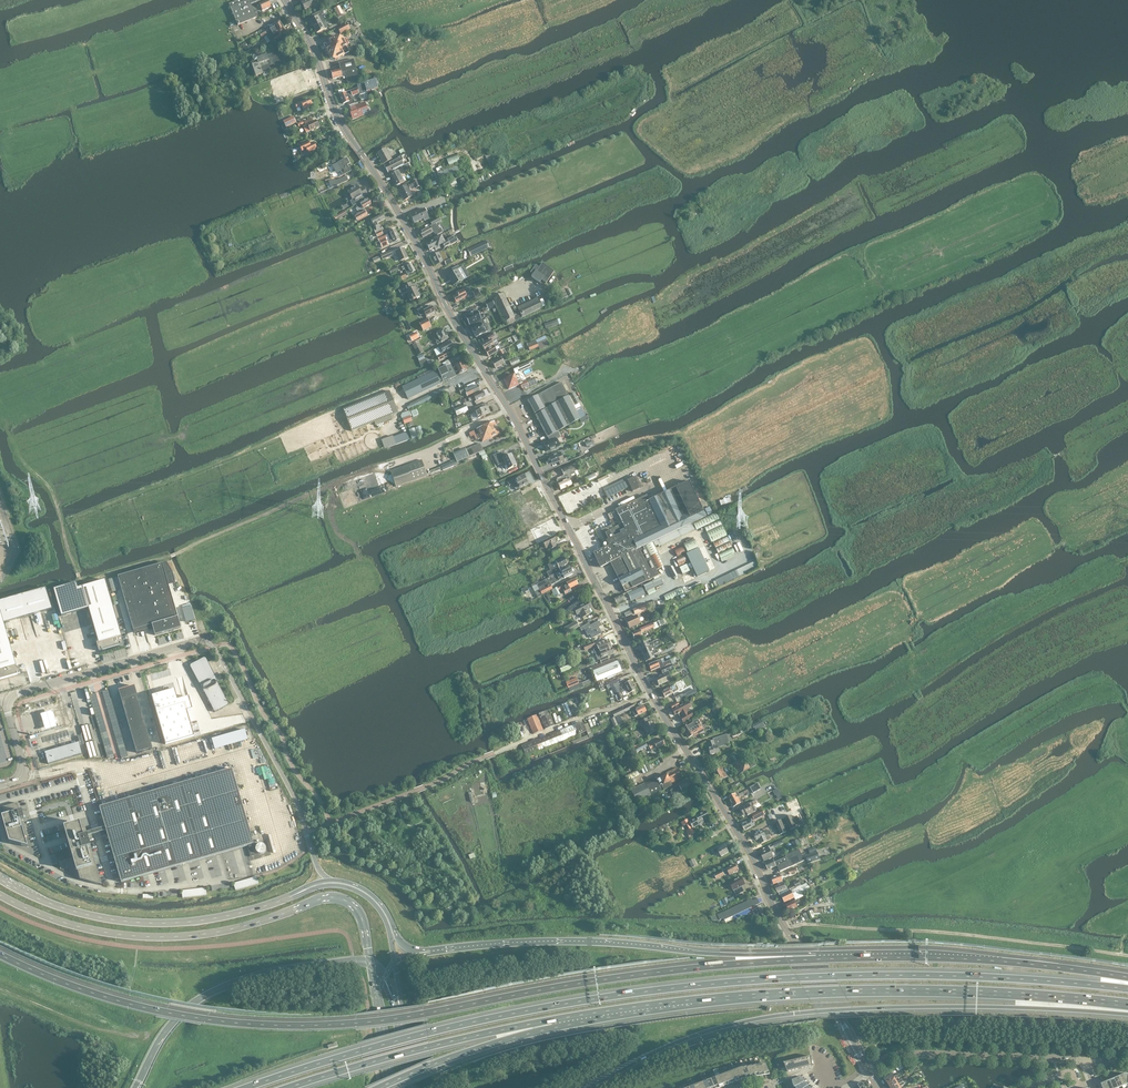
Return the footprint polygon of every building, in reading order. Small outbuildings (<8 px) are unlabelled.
[(229,4),(238,26),(256,18),(252,7),(260,4),(258,0),(239,0),(229,4)] [(314,6),(312,1),(312,0),(304,0),(301,2),(305,10),(314,6)] [(268,1),(260,4),(262,11),(271,7),(271,6),(270,4),(268,1)] [(314,27),(321,23),(325,21),(322,15),(324,14),(322,10),(312,16),(314,19),(310,20),(314,27)] [(270,30),(260,35),(262,38),(266,36),(283,26),(280,21),(274,24),(273,23),(268,26),(270,30)] [(325,21),(321,23),(314,27),(317,33),(329,28),(325,21)] [(337,29),(340,35),(350,29),(347,24),(337,29)] [(283,26),(266,36),(267,39),(272,35),(277,33),(279,35),(286,31),(283,26)] [(328,42),(324,45),(326,50),(330,59),(335,60),(344,56),(343,55),(348,53),(346,48),(347,47),(342,38),(337,37),(328,41),(328,42)] [(281,50),(286,47),(283,41),(276,45),(279,51),(267,55),(267,54),(256,58),(255,58),(254,58),(253,58),(253,59),(253,60),(253,61),(250,64),(251,66),(250,66),(254,77),(263,74),(263,75),(271,72),(270,66),(274,65),(275,68),(283,66),(282,63),(285,62),(281,50)] [(360,82),(358,75),(353,60),(338,63),(340,70),(331,72),(333,79),(345,76),(348,85),(360,82)] [(294,85),(296,91),(299,90),(305,87),(301,75),(298,76),(297,72),(288,75),(290,79),(273,86),(275,92),(288,87),(290,87),(291,86),(294,85)] [(369,98),(367,93),(378,89),(377,87),(379,86),(376,77),(373,77),(374,79),(357,84),(360,95),(361,95),(362,100),(369,98)] [(355,103),(354,100),(353,96),(359,94),(358,92),(357,89),(339,95),(343,104),(347,102),(348,106),(355,103)] [(308,108),(313,106),(312,105),(313,105),(312,102),(311,102),(310,99),(301,103),(300,102),(295,105),(297,109),(302,106),(304,110),(305,110),(308,109),(308,108)] [(351,108),(354,118),(368,114),(364,104),(351,108)] [(291,117),(283,121),(286,127),(296,122),(293,116),(291,117)] [(310,131),(319,126),(316,120),(313,122),(311,118),(304,122),(306,125),(307,125),(310,131)] [(308,154),(317,149),(314,143),(308,145),(307,142),(299,146),(301,149),(305,147),(308,154)] [(383,164),(392,160),(386,149),(378,153),(381,160),(383,164)] [(398,159),(384,166),(388,173),(401,167),(404,165),(408,163),(410,162),(407,158),(409,157),(406,152),(405,153),(401,155),(397,157),(398,159)] [(490,166),(495,164),(490,153),(485,155),(490,166)] [(449,167),(460,163),(457,154),(446,158),(449,167)] [(343,176),(351,171),(347,165),(350,164),(347,158),(338,163),(340,168),(339,168),(340,170),(343,176)] [(404,165),(401,167),(403,172),(410,168),(408,163),(404,165)] [(441,171),(437,173),(440,181),(459,173),(456,165),(440,171),(441,171)] [(398,171),(389,175),(395,186),(400,184),(401,185),(405,183),(404,182),(398,171)] [(334,179),(329,182),(332,188),(345,183),(349,181),(347,177),(335,181),(334,179)] [(409,183),(408,184),(411,190),(415,188),(416,188),(420,186),(417,180),(416,179),(416,180),(413,181),(412,180),(408,182),(409,183)] [(412,196),(407,185),(398,190),(400,195),(401,194),(404,201),(412,196)] [(359,202),(366,198),(365,196),(368,195),(364,187),(359,190),(357,186),(348,192),(352,200),(354,199),(356,202),(358,200),(359,202)] [(359,202),(356,205),(357,208),(356,209),(359,214),(354,216),(357,220),(367,214),(364,208),(371,204),(371,203),(371,202),(370,201),(369,201),(369,200),(368,200),(367,199),(366,198),(359,202)] [(417,212),(421,220),(423,219),(424,221),(429,219),(426,212),(427,211),(426,208),(424,209),(417,212)] [(345,211),(338,215),(333,218),(336,223),(338,222),(337,220),(347,214),(345,211)] [(414,223),(421,220),(417,212),(415,213),(414,211),(409,214),(414,223)] [(376,233),(383,229),(381,226),(379,227),(377,224),(385,219),(382,214),(371,220),(374,226),(374,225),(376,229),(374,230),(376,233)] [(434,232),(436,236),(443,232),(441,228),(439,229),(436,224),(441,221),(439,217),(430,222),(432,225),(420,232),(423,238),(434,232)] [(387,235),(378,239),(382,248),(399,240),(400,240),(395,229),(394,229),(386,233),(387,235)] [(434,240),(427,244),(430,250),(435,248),(436,249),(440,247),(439,246),(443,244),(445,248),(458,241),(455,236),(444,241),(441,236),(434,240)] [(487,241),(468,250),(471,257),(490,248),(490,247),(487,241)] [(397,252),(401,261),(408,258),(404,249),(397,252)] [(381,256),(383,260),(393,256),(391,251),(381,256)] [(439,253),(431,256),(436,266),(443,262),(444,261),(446,265),(452,262),(450,258),(446,260),(442,251),(439,253)] [(411,263),(402,268),(403,270),(405,269),(407,275),(415,271),(411,263)] [(539,268),(535,266),(530,272),(533,275),(531,277),(539,283),(541,280),(546,283),(554,272),(542,264),(539,268)] [(467,278),(461,268),(460,269),(458,266),(452,269),(453,272),(448,276),(454,285),(467,278)] [(403,294),(407,292),(411,301),(420,297),(415,288),(413,289),(411,284),(400,289),(403,294)] [(563,287),(555,291),(557,295),(559,294),(562,299),(568,296),(563,287)] [(457,295),(453,297),(456,303),(468,297),(467,293),(470,292),(468,288),(456,293),(457,295)] [(503,294),(494,298),(494,300),(497,305),(505,322),(506,322),(508,325),(515,321),(522,318),(542,308),(537,298),(516,309),(515,307),(513,308),(514,310),(511,311),(503,294)] [(491,299),(484,303),(487,306),(488,309),(492,307),(495,306),(491,299)] [(422,307),(417,310),(420,316),(425,314),(426,317),(435,313),(432,306),(424,310),(422,307)] [(469,315),(465,317),(469,325),(481,319),(484,317),(483,314),(479,316),(477,311),(473,313),(469,315)] [(423,331),(431,327),(427,319),(424,320),(422,321),(419,323),(423,331)] [(476,327),(471,329),(476,337),(488,331),(482,320),(475,324),(476,327)] [(559,325),(557,320),(544,324),(546,329),(559,325)] [(434,334),(432,335),(433,337),(434,337),(435,339),(446,334),(444,329),(434,334)] [(409,336),(411,341),(419,337),(416,332),(409,336)] [(446,334),(435,339),(437,342),(436,342),(437,345),(439,344),(449,339),(446,334)] [(484,351),(498,343),(493,334),(486,337),(488,340),(481,344),(484,351)] [(530,351),(539,347),(540,350),(549,346),(546,339),(545,336),(527,344),(530,351)] [(417,342),(412,345),(415,350),(418,355),(423,352),(420,347),(417,342)] [(438,348),(434,350),(438,357),(437,357),(439,361),(449,356),(447,351),(453,347),(450,342),(442,346),(438,348)] [(501,349),(498,344),(485,351),(488,357),(501,349)] [(501,358),(492,363),(495,369),(505,363),(504,361),(507,360),(504,356),(504,357),(504,356),(501,358)] [(426,359),(419,362),(421,367),(428,365),(426,359)] [(462,361),(455,364),(456,367),(454,368),(457,372),(458,371),(459,374),(467,371),(462,361)] [(518,373),(530,367),(531,367),(529,363),(528,363),(513,370),(515,374),(515,375),(518,373)] [(444,367),(435,372),(440,383),(443,382),(456,376),(451,364),(444,367)] [(418,379),(402,387),(408,399),(440,384),(440,383),(435,372),(433,369),(417,377),(418,379)] [(514,374),(504,379),(509,390),(519,385),(520,384),(523,383),(518,373),(515,375),(515,374),(514,374)] [(561,382),(527,401),(534,414),(535,413),(536,415),(535,416),(547,437),(558,431),(561,429),(569,425),(570,424),(579,420),(583,417),(577,405),(576,406),(574,407),(573,404),(561,382)] [(465,392),(468,397),(480,391),(478,385),(468,390),(467,386),(459,390),(461,394),(465,392)] [(440,389),(410,404),(410,405),(412,408),(436,397),(436,398),(443,395),(442,394),(441,390),(440,389)] [(390,391),(343,410),(352,431),(374,422),(375,425),(392,419),(391,416),(398,413),(390,391)] [(475,399),(476,401),(484,398),(481,392),(473,396),(468,398),(470,401),(475,399)] [(576,393),(570,396),(576,406),(577,405),(581,403),(576,393)] [(488,407),(489,406),(487,403),(469,411),(470,414),(475,412),(478,418),(490,413),(488,407)] [(457,416),(468,411),(465,405),(454,410),(457,416)] [(402,415),(401,416),(402,419),(410,415),(411,417),(413,416),(413,417),(418,415),(416,409),(413,411),(412,409),(408,411),(402,414),(402,415)] [(410,417),(402,419),(404,425),(412,422),(410,417)] [(494,422),(473,431),(477,440),(481,438),(482,442),(500,434),(494,422)] [(414,428),(409,430),(411,439),(417,437),(414,428)] [(550,441),(544,444),(545,447),(544,448),(546,451),(546,450),(547,452),(559,447),(556,439),(560,438),(558,432),(548,438),(550,441)] [(406,433),(393,437),(396,445),(409,440),(406,433)] [(393,436),(381,440),(384,449),(396,445),(393,437),(393,436)] [(480,444),(466,450),(469,457),(479,453),(483,451),(480,444)] [(456,463),(467,458),(468,458),(465,450),(453,455),(456,463)] [(483,451),(479,453),(480,456),(481,455),(483,459),(487,458),(484,451),(483,451)] [(493,455),(498,465),(504,462),(508,470),(517,465),(511,455),(504,458),(501,452),(493,455)] [(567,462),(565,456),(562,457),(560,453),(549,458),(552,463),(556,462),(556,463),(559,462),(560,465),(567,462)] [(395,487),(427,476),(422,460),(390,471),(395,487)] [(455,460),(441,466),(443,471),(456,465),(455,460)] [(562,478),(556,480),(561,490),(572,485),(570,481),(572,479),(577,477),(576,476),(579,475),(577,471),(574,465),(561,470),(564,476),(562,477),(562,478)] [(594,474),(584,479),(586,483),(588,482),(596,478),(594,474)] [(515,479),(507,482),(508,483),(509,486),(513,484),(516,490),(520,488),(528,484),(524,476),(516,480),(515,479)] [(604,492),(606,495),(607,498),(630,487),(632,492),(641,488),(636,477),(604,492)] [(596,478),(588,482),(591,488),(599,483),(597,478),(596,478)] [(603,533),(606,539),(607,541),(606,541),(609,546),(603,548),(603,549),(592,554),(594,559),(596,558),(601,567),(610,563),(644,546),(686,526),(685,526),(705,517),(694,494),(689,481),(669,491),(649,501),(646,496),(616,510),(622,524),(613,528),(612,525),(602,530),(603,533)] [(577,488),(563,495),(563,496),(563,497),(564,498),(565,498),(566,501),(573,497),(579,494),(577,488)] [(580,493),(583,498),(593,493),(590,488),(580,493)] [(531,490),(522,495),(520,490),(511,495),(514,500),(516,499),(517,501),(522,498),(525,504),(536,499),(531,490)] [(573,497),(566,501),(567,502),(567,503),(567,505),(568,505),(569,506),(576,502),(573,497)] [(576,502),(569,506),(570,508),(569,509),(570,510),(571,510),(571,511),(579,507),(578,505),(579,504),(586,501),(584,498),(576,502)] [(696,530),(719,519),(716,513),(693,524),(696,530)] [(706,532),(721,525),(719,520),(704,527),(706,532)] [(706,532),(711,543),(726,536),(721,526),(706,532)] [(683,528),(653,542),(655,546),(657,545),(658,547),(685,534),(683,528)] [(600,535),(603,533),(602,530),(601,530),(595,533),(595,534),(594,535),(592,531),(584,535),(584,536),(584,537),(585,539),(586,539),(587,542),(600,535)] [(603,533),(600,535),(587,542),(589,544),(588,545),(589,547),(590,547),(590,548),(599,544),(599,543),(606,539),(603,533)] [(553,536),(542,542),(545,548),(548,546),(550,550),(556,547),(554,544),(556,542),(553,536)] [(712,543),(715,548),(729,541),(727,536),(712,543)] [(533,542),(532,543),(532,542),(526,544),(528,549),(535,545),(541,542),(540,539),(533,542)] [(677,557),(698,548),(694,540),(693,540),(687,543),(674,549),(677,557)] [(715,549),(718,554),(732,547),(729,542),(715,549)] [(652,543),(645,546),(650,557),(657,553),(652,543)] [(644,546),(610,563),(622,587),(622,586),(625,592),(648,581),(658,576),(644,546)] [(553,556),(548,558),(551,563),(554,562),(552,558),(562,554),(559,547),(550,552),(553,556)] [(718,554),(720,559),(735,553),(732,547),(718,554)] [(698,548),(686,554),(697,577),(709,571),(698,548)] [(664,566),(657,553),(650,557),(656,570),(664,566)] [(678,566),(687,563),(683,555),(675,559),(678,566)] [(555,569),(547,573),(549,577),(561,571),(566,569),(564,565),(567,564),(564,558),(556,562),(552,564),(555,569)] [(755,562),(716,580),(719,586),(719,587),(758,568),(755,562)] [(162,564),(118,577),(134,630),(152,625),(153,630),(155,635),(181,628),(168,585),(162,564)] [(679,568),(682,574),(690,571),(687,564),(679,568)] [(678,576),(672,566),(668,568),(674,578),(678,576)] [(539,590),(535,592),(537,596),(538,598),(542,596),(542,595),(550,590),(553,589),(551,585),(572,574),(572,573),(569,568),(561,572),(558,574),(558,573),(539,583),(536,585),(539,590)] [(683,575),(686,582),(694,579),(691,572),(683,575)] [(654,588),(663,583),(660,577),(643,585),(646,591),(647,591),(648,595),(656,591),(654,588)] [(565,594),(571,591),(569,589),(578,585),(575,579),(566,583),(567,585),(564,587),(565,589),(563,590),(565,594)] [(64,586),(53,589),(61,616),(89,608),(99,643),(96,643),(99,651),(124,644),(109,590),(106,580),(82,587),(78,588),(77,585),(77,582),(64,586)] [(557,587),(552,590),(555,595),(557,594),(557,596),(561,594),(559,591),(559,590),(557,587)] [(632,590),(627,592),(630,598),(631,601),(635,599),(636,601),(644,597),(644,596),(645,595),(643,590),(642,587),(637,589),(637,588),(632,590)] [(21,674),(19,668),(17,668),(4,623),(52,609),(46,588),(0,601),(0,680),(21,674)] [(681,588),(664,596),(666,602),(684,593),(681,588)] [(656,600),(650,603),(653,609),(659,606),(656,600)] [(569,608),(571,611),(574,609),(577,615),(579,614),(582,618),(591,613),(588,607),(590,606),(588,602),(580,606),(578,603),(569,608)] [(633,610),(634,614),(651,607),(649,603),(633,610)] [(192,606),(191,606),(183,609),(187,623),(195,620),(196,620),(192,606)] [(640,623),(636,615),(626,620),(629,628),(640,623)] [(601,633),(598,627),(601,626),(598,622),(590,626),(589,623),(580,628),(581,631),(584,629),(588,635),(590,634),(592,638),(601,633)] [(573,623),(564,628),(567,634),(576,629),(573,623)] [(634,632),(632,633),(633,636),(632,637),(633,638),(634,639),(634,640),(638,638),(642,636),(641,633),(653,628),(655,627),(653,624),(653,623),(639,629),(640,630),(634,632)] [(595,654),(597,653),(611,647),(608,640),(596,645),(598,648),(593,650),(595,654)] [(647,641),(639,644),(639,645),(639,646),(640,649),(641,649),(641,650),(654,644),(653,642),(650,643),(651,644),(649,645),(647,641)] [(584,650),(595,646),(593,642),(583,646),(584,650)] [(654,644),(641,650),(642,652),(641,652),(643,655),(644,656),(656,650),(655,647),(659,645),(658,643),(654,644)] [(601,664),(609,661),(607,656),(614,653),(611,647),(597,653),(601,664)] [(656,650),(644,656),(644,657),(645,660),(646,660),(646,661),(654,658),(653,655),(658,653),(657,650),(656,650)] [(215,712),(215,714),(231,706),(216,677),(214,673),(212,670),(211,667),(209,664),(207,659),(205,659),(192,665),(191,667),(191,668),(193,671),(195,674),(196,677),(198,680),(213,709),(214,711),(214,712),(215,712)] [(591,667),(592,670),(597,682),(599,687),(603,685),(601,680),(622,672),(617,661),(615,662),(613,659),(609,661),(601,664),(591,667)] [(656,661),(648,665),(648,666),(649,668),(650,668),(651,672),(659,668),(660,670),(672,665),(670,660),(662,663),(660,659),(656,661)] [(562,673),(572,669),(569,661),(558,666),(562,673)] [(661,677),(655,679),(657,682),(656,683),(657,684),(658,685),(658,686),(667,682),(665,677),(670,675),(669,672),(674,670),(672,665),(660,670),(662,674),(663,674),(663,675),(661,676),(661,677)] [(584,687),(583,686),(591,683),(590,680),(582,683),(582,682),(579,683),(576,678),(566,682),(570,692),(580,688),(581,688),(584,687)] [(616,681),(610,683),(615,695),(616,695),(619,701),(623,699),(621,693),(619,693),(616,686),(618,685),(616,681)] [(621,687),(623,691),(625,690),(627,694),(635,690),(630,681),(625,684),(622,685),(623,686),(621,687)] [(135,686),(127,688),(129,698),(137,695),(135,686)] [(673,686),(662,692),(665,698),(673,693),(672,691),(675,690),(673,686)] [(127,688),(119,691),(122,700),(129,698),(127,688)] [(156,694),(152,696),(166,744),(194,736),(187,711),(192,709),(189,697),(178,700),(175,689),(174,689),(156,694)] [(681,693),(675,696),(676,699),(681,697),(683,700),(697,693),(695,689),(683,695),(681,693)] [(129,698),(131,705),(139,703),(137,695),(129,698)] [(122,700),(121,700),(123,708),(131,705),(129,698),(122,700)] [(688,709),(691,707),(688,702),(672,710),(675,716),(677,714),(678,715),(678,714),(683,723),(693,717),(688,709)] [(139,703),(131,705),(134,713),(142,711),(139,703)] [(614,717),(620,715),(631,709),(635,707),(633,703),(612,714),(614,717)] [(131,705),(123,708),(126,715),(134,713),(131,705)] [(635,707),(631,709),(632,712),(635,717),(638,715),(646,712),(643,706),(636,709),(635,707)] [(548,710),(538,714),(545,729),(555,725),(548,710)] [(142,711),(134,713),(136,720),(144,718),(142,711)] [(53,712),(40,716),(42,722),(45,732),(58,729),(55,719),(53,712)] [(134,713),(126,715),(128,723),(136,720),(134,713)] [(537,715),(527,719),(533,734),(543,730),(537,715)] [(608,716),(598,720),(601,726),(611,722),(613,726),(613,727),(614,727),(617,726),(614,718),(610,719),(608,716)] [(620,716),(615,718),(618,726),(623,724),(623,723),(621,718),(620,716)] [(144,718),(136,720),(138,728),(146,726),(144,718)] [(647,736),(657,731),(655,727),(654,728),(651,722),(649,723),(647,719),(639,723),(642,728),(643,727),(647,736)] [(695,729),(701,725),(697,719),(682,728),(685,733),(694,728),(695,729)] [(136,720),(128,723),(130,730),(138,728),(136,720)] [(765,727),(762,720),(752,725),(754,729),(755,729),(756,731),(765,727)] [(697,735),(704,730),(701,725),(695,729),(694,728),(685,733),(688,738),(696,733),(697,735)] [(146,726),(138,728),(140,736),(148,733),(146,726)] [(138,728),(130,730),(132,738),(140,736),(138,728)] [(732,735),(734,740),(742,736),(741,734),(740,731),(732,735)] [(148,733),(140,736),(142,743),(150,741),(148,733)] [(726,743),(729,742),(727,735),(714,739),(714,740),(708,743),(710,749),(709,749),(711,755),(720,752),(718,747),(726,745),(726,743)] [(140,736),(132,738),(134,745),(142,743),(140,736)] [(218,737),(212,739),(215,750),(221,748),(218,737)] [(657,749),(665,744),(662,739),(654,743),(649,746),(652,752),(657,749)] [(150,741),(142,743),(144,751),(152,748),(150,741)] [(48,764),(83,754),(79,742),(45,752),(48,764)] [(142,743),(134,745),(136,753),(144,751),(142,743)] [(647,746),(645,743),(634,748),(636,753),(647,746)] [(739,775),(756,766),(754,761),(748,764),(744,758),(733,764),(739,775)] [(647,764),(640,767),(643,774),(650,771),(647,764)] [(713,771),(719,782),(727,777),(726,774),(728,773),(729,773),(729,769),(726,767),(725,768),(723,769),(722,766),(713,771)] [(656,780),(656,779),(644,784),(638,786),(634,777),(639,775),(637,770),(625,776),(627,781),(631,789),(630,790),(636,803),(651,796),(650,795),(661,791),(672,786),(671,783),(681,778),(676,768),(666,773),(667,775),(656,780)] [(232,769),(99,807),(121,882),(254,844),(232,769)] [(674,789),(670,791),(673,797),(674,796),(677,801),(680,799),(677,795),(678,795),(677,793),(681,791),(682,792),(691,786),(688,780),(674,789)] [(761,789),(758,783),(750,787),(753,793),(761,789)] [(736,794),(728,798),(731,803),(738,798),(739,799),(741,798),(741,799),(745,796),(744,794),(749,792),(747,790),(739,794),(738,793),(736,794)] [(656,794),(651,796),(654,802),(659,799),(656,794)] [(738,798),(731,803),(733,807),(741,803),(739,799),(738,798)] [(754,801),(741,809),(744,815),(747,814),(748,816),(754,813),(754,812),(756,811),(753,806),(757,804),(756,801),(754,801)] [(7,815),(3,816),(10,840),(25,836),(27,835),(23,823),(22,820),(25,819),(24,818),(25,818),(25,817),(25,816),(24,815),(23,815),(22,811),(20,812),(17,803),(4,807),(7,815)] [(742,825),(745,831),(755,825),(753,821),(765,815),(762,810),(752,816),(754,819),(742,825)] [(689,819),(682,823),(686,830),(688,836),(689,837),(696,833),(694,828),(704,823),(703,821),(709,818),(706,812),(697,817),(698,818),(691,822),(689,819)] [(791,815),(785,818),(790,830),(796,828),(791,815)] [(781,820),(775,823),(781,835),(790,830),(785,818),(781,820)] [(85,827),(67,832),(74,857),(78,871),(80,879),(102,885),(96,865),(93,855),(88,836),(87,832),(85,827)] [(761,844),(771,839),(767,830),(764,831),(754,835),(756,840),(759,839),(761,844)] [(795,848),(801,846),(798,840),(793,842),(795,848)] [(729,852),(725,846),(719,850),(718,848),(713,850),(715,854),(719,851),(721,857),(729,852)] [(811,855),(806,856),(809,863),(820,859),(817,853),(815,848),(809,850),(811,855)] [(760,853),(764,861),(773,857),(769,849),(760,853)] [(765,864),(768,870),(777,866),(780,872),(804,861),(802,855),(799,849),(785,856),(786,857),(775,863),(773,860),(765,864)] [(735,864),(725,870),(726,873),(728,871),(730,875),(739,871),(738,870),(739,869),(739,868),(738,867),(737,867),(735,864)] [(780,875),(772,878),(773,881),(772,882),(773,883),(774,884),(778,883),(783,881),(781,877),(784,876),(783,874),(780,875)] [(257,877),(233,884),(234,887),(235,891),(259,885),(257,877)] [(737,896),(744,892),(743,888),(742,888),(741,887),(745,884),(744,883),(745,881),(744,879),(743,879),(742,877),(730,883),(734,890),(737,896)] [(779,885),(775,887),(778,893),(787,889),(784,883),(783,881),(778,883),(779,885)] [(795,885),(789,888),(790,891),(801,885),(799,881),(794,883),(795,885)] [(785,902),(794,898),(803,894),(810,891),(807,883),(781,895),(785,902)] [(181,891),(182,895),(182,899),(207,896),(207,892),(206,888),(181,891)] [(794,898),(796,901),(795,902),(794,901),(786,905),(787,908),(787,909),(788,910),(789,911),(789,912),(798,908),(796,904),(800,902),(799,899),(804,897),(803,894),(794,898)] [(727,913),(726,911),(717,915),(720,920),(723,919),(724,921),(760,904),(758,899),(727,913)] [(760,918),(760,919),(766,916),(761,906),(756,909),(756,910),(752,911),(756,920),(760,918)] [(813,1066),(813,1065),(812,1065),(811,1057),(812,1057),(812,1056),(801,1059),(798,1060),(784,1063),(785,1063),(788,1072),(813,1066)] [(764,1072),(761,1065),(762,1065),(761,1064),(757,1066),(760,1073),(759,1073),(760,1076),(765,1075),(764,1072)] [(766,1064),(762,1065),(761,1065),(764,1072),(765,1075),(770,1074),(766,1064)] [(760,1073),(757,1066),(757,1065),(752,1067),(755,1074),(756,1077),(760,1076),(759,1073),(760,1073)] [(755,1074),(752,1067),(752,1066),(748,1067),(747,1068),(750,1075),(751,1077),(756,1077),(755,1074)] [(746,1075),(743,1068),(743,1067),(738,1069),(742,1080),(742,1079),(746,1078),(745,1076),(746,1075)] [(750,1075),(747,1068),(748,1067),(747,1067),(743,1068),(746,1075),(745,1076),(746,1078),(751,1077),(750,1075)] [(742,1080),(738,1069),(734,1071),(738,1081),(738,1080),(742,1080)] [(738,1081),(734,1071),(729,1072),(733,1083),(734,1083),(733,1082),(738,1081)] [(733,1083),(729,1072),(725,1074),(729,1085),(729,1084),(733,1083)] [(729,1085),(725,1074),(721,1076),(725,1086),(724,1085),(729,1085)] [(896,1079),(900,1076),(899,1074),(894,1076),(893,1074),(883,1080),(886,1085),(896,1079)] [(1127,1084),(1125,1074),(1118,1077),(1122,1086),(1127,1084)] [(721,1076),(716,1077),(720,1087),(725,1086),(721,1076)] [(716,1077),(712,1079),(715,1087),(720,1087),(716,1077)] [(795,1087),(804,1081),(804,1082),(807,1080),(806,1078),(803,1080),(801,1077),(795,1079),(795,1078),(790,1079),(791,1082),(792,1082),(793,1085),(794,1085),(795,1087)] [(1122,1086),(1118,1077),(1114,1079),(1118,1087),(1122,1086)] [(904,1081),(904,1080),(902,1081),(901,1079),(897,1082),(896,1079),(886,1085),(888,1087),(889,1087),(890,1087),(891,1087),(892,1087),(899,1084),(904,1081)] [(1114,1079),(1110,1080),(1113,1087),(1118,1087),(1114,1079)]
